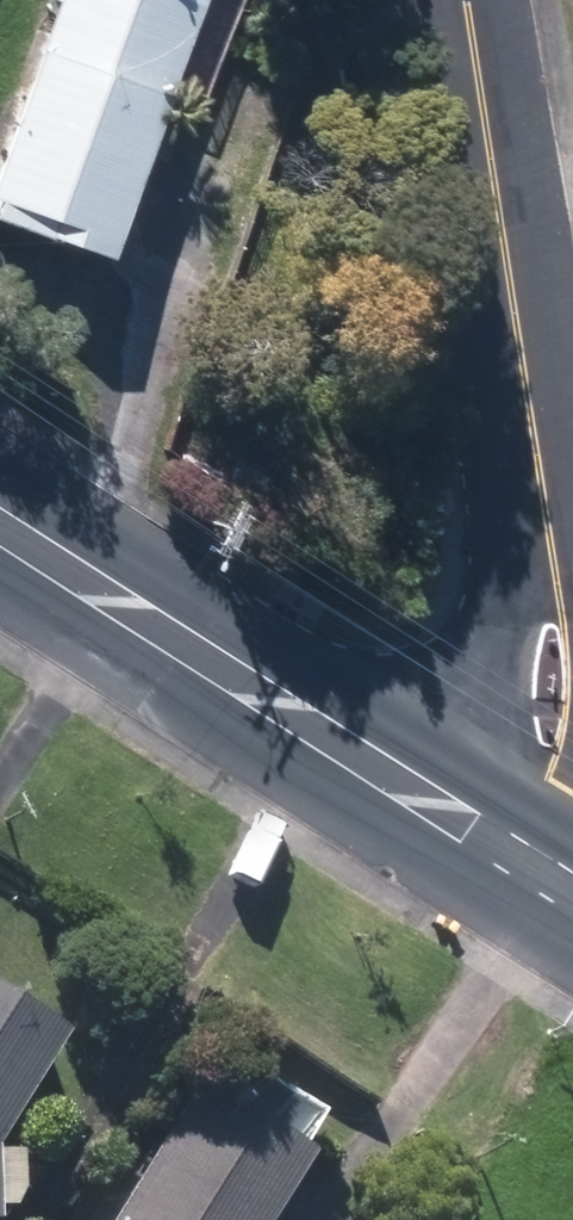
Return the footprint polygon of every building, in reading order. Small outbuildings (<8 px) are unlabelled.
[(114,244),(200,0),(61,0),(0,178),(0,207),(114,244)] [(71,1029),(0,985),(0,1142),(71,1029)] [(313,1153),(201,1084),(116,1219),(271,1219),(313,1153)]
